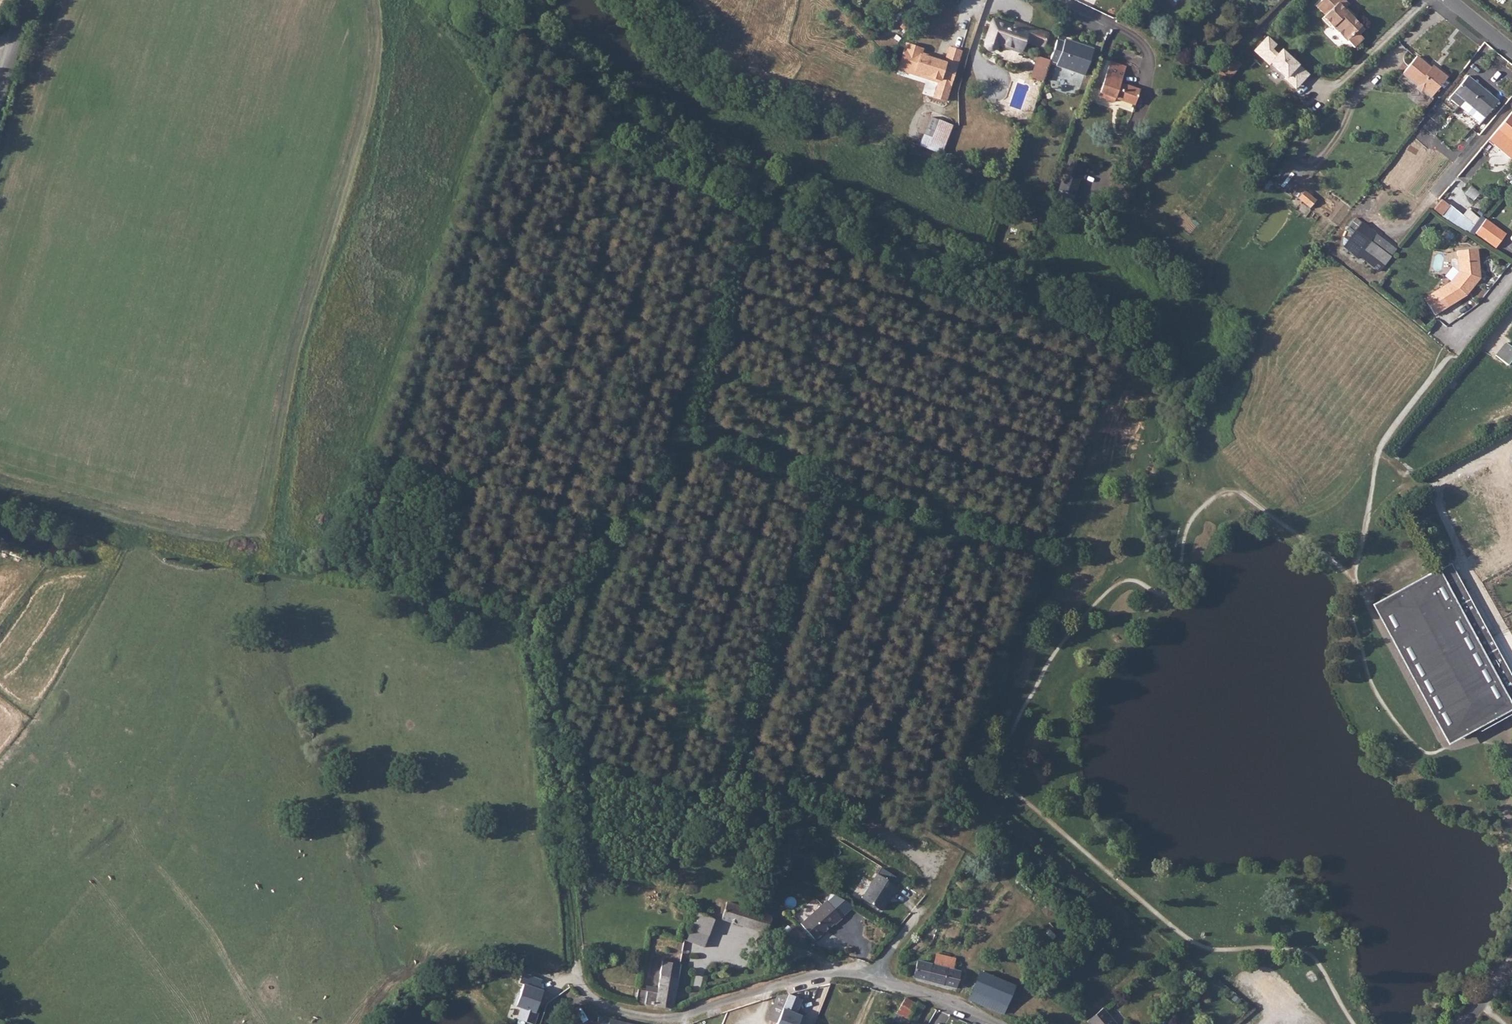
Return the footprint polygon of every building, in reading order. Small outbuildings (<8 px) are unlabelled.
[(1355,52),(1365,43),(1360,37),(1365,32),(1356,23),(1357,21),(1347,11),(1349,7),(1342,0),(1323,0),(1316,8),(1325,18),(1322,23),(1330,30),(1332,29),(1355,52)] [(1024,41),(1045,47),(1049,33),(1016,23),(1014,27),(992,21),(985,43),(987,49),(989,50),(993,49),(996,44),(1020,51),(1024,41)] [(1051,57),(1050,61),(1057,63),(1056,67),(1085,76),(1093,50),(1065,40),(1064,42),(1058,40),(1051,57)] [(1051,57),(1038,53),(1032,73),(1045,77),(1050,61),(1051,57)] [(1420,92),(1428,99),(1445,79),(1431,67),(1428,69),(1413,56),(1398,74),(1414,87),(1413,88),(1419,93),(1420,92)] [(1117,98),(1136,104),(1141,90),(1122,83),(1127,66),(1112,61),(1100,96),(1115,101),(1117,98)] [(1227,79),(1234,67),(1226,62),(1218,74),(1227,79)] [(1455,93),(1484,116),(1498,99),(1468,76),(1455,93)] [(953,120),(928,111),(916,142),(941,151),(953,120)] [(1511,111),(1494,131),(1511,146),(1511,112),(1511,111)] [(1494,131),(1487,138),(1508,155),(1511,150),(1511,146),(1494,131)] [(1420,148),(1410,139),(1399,152),(1409,160),(1420,148)] [(1062,192),(1077,197),(1087,164),(1071,160),(1062,192)] [(1440,197),(1432,206),(1465,234),(1472,225),(1440,197)] [(1476,232),(1494,248),(1504,235),(1487,220),(1476,232)] [(1389,258),(1395,250),(1368,230),(1362,238),(1389,258)] [(1357,245),(1382,265),(1389,258),(1362,238),(1357,245)] [(1448,304),(1467,293),(1476,283),(1475,281),(1478,277),(1482,277),(1482,249),(1462,248),(1462,270),(1452,281),(1438,288),(1448,304)] [(1507,364),(1511,358),(1511,348),(1505,342),(1495,355),(1507,364)] [(1451,565),(1398,592),(1398,597),(1377,607),(1448,738),(1476,723),(1482,730),(1511,713),(1511,680),(1451,565)] [(863,898),(880,910),(892,894),(894,895),(899,888),(880,874),(863,898)] [(835,924),(843,919),(828,900),(800,920),(814,937),(832,924),(835,924)] [(720,917),(767,931),(771,915),(748,908),(726,902),(723,906),(721,906),(719,913),(721,914),(720,917)] [(713,918),(697,912),(692,927),(708,933),(713,918)] [(708,933),(692,927),(687,939),(703,945),(708,933)] [(918,963),(914,978),(959,988),(962,972),(957,970),(958,962),(938,957),(936,961),(924,959),(923,964),(918,963)] [(661,959),(658,972),(677,976),(679,962),(661,959)] [(634,1001),(656,1006),(662,1006),(671,1008),(677,976),(658,972),(654,991),(636,987),(634,1001)] [(1017,986),(1016,985),(984,973),(973,1001),(1006,1013),(1017,986)] [(520,995),(532,1000),(537,987),(524,983),(520,995)] [(787,992),(775,996),(766,1019),(775,1023),(777,1018),(778,1016),(785,997),(787,994),(787,992)] [(799,999),(787,994),(785,997),(778,1016),(777,1018),(790,1023),(799,999)] [(924,1005),(906,997),(889,1023),(903,1023),(905,1021),(910,1023),(913,1023),(924,1005)] [(1093,1023),(1123,1023),(1110,1009),(1093,1023)]
